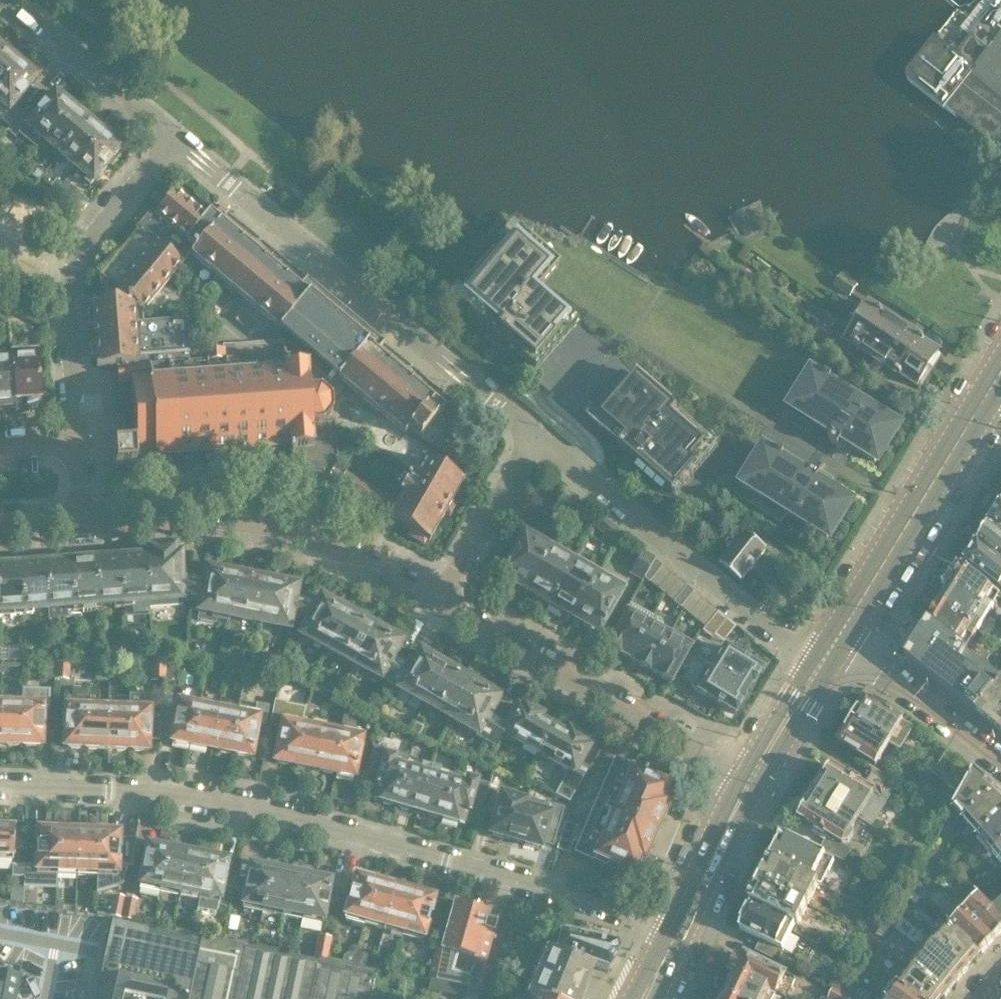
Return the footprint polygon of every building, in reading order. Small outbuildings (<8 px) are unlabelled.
[(980,28),(959,12),(910,73),(910,74),(909,74),(909,75),(909,76),(909,77),(909,78),(910,79),(910,80),(911,80),(1000,153),(1000,2),(980,28)] [(3,50),(0,53),(0,91),(21,65),(21,64),(20,61),(13,54),(9,55),(3,50)] [(21,65),(0,91),(0,120),(1,121),(6,116),(13,107),(26,91),(25,91),(36,78),(35,76),(34,72),(27,66),(23,66),(21,65)] [(59,119),(70,106),(68,104),(68,101),(60,94),(57,95),(55,93),(44,106),(43,106),(30,121),(29,124),(23,131),(30,136),(33,132),(44,141),(61,121),(59,119)] [(71,106),(70,106),(59,119),(61,121),(44,141),(59,154),(87,120),(82,116),(82,112),(74,106),(71,106)] [(10,129),(21,116),(22,114),(13,107),(6,116),(1,121),(10,129)] [(16,139),(23,131),(29,124),(21,116),(10,129),(8,132),(16,139)] [(94,126),(87,120),(59,154),(76,168),(93,148),(95,149),(106,136),(105,135),(105,132),(97,125),(94,126)] [(110,162),(121,149),(119,147),(119,143),(111,137),(108,137),(106,136),(95,149),(93,148),(76,168),(86,177),(83,181),(90,187),(97,177),(98,177),(110,162)] [(37,181),(46,171),(40,166),(32,176),(37,181)] [(56,192),(63,183),(65,182),(57,176),(49,186),(56,192)] [(67,201),(74,192),(63,183),(56,192),(67,201)] [(298,287),(220,221),(225,215),(213,206),(205,215),(175,190),(155,214),(151,211),(136,228),(138,229),(99,277),(101,303),(91,304),(92,313),(87,313),(88,328),(93,328),(94,344),(89,345),(90,360),(95,359),(96,368),(117,367),(187,361),(185,319),(142,322),(141,312),(190,255),(278,329),(283,324),(318,353),(312,360),(313,369),(332,384),(337,378),(404,435),(409,430),(430,447),(432,445),(454,417),(444,409),(449,403),(447,402),(437,394),(433,399),(376,352),(384,342),(306,278),(298,287)] [(497,249),(460,292),(475,306),(467,315),(488,333),(496,340),(497,341),(498,341),(504,346),(503,347),(504,348),(533,373),(559,342),(573,327),(564,319),(535,294),(541,286),(558,267),(520,234),(503,253),(497,249)] [(858,286),(841,275),(834,286),(850,297),(858,286)] [(924,344),(925,342),(870,306),(858,325),(931,372),(940,358),(937,357),(939,354),(924,344)] [(10,312),(0,308),(0,321),(6,323),(10,312)] [(931,372),(858,325),(847,343),(901,378),(902,377),(918,387),(920,384),(922,386),(931,372)] [(47,341),(37,342),(38,355),(48,355),(47,341)] [(330,415),(330,400),(318,389),(306,390),(305,368),(305,354),(284,355),(282,342),(223,346),(223,351),(203,352),(203,360),(187,361),(117,367),(118,384),(131,383),(136,461),(131,461),(131,458),(110,460),(111,481),(132,479),(132,476),(213,470),(213,480),(234,479),(234,468),(289,465),(290,479),(313,477),(313,484),(327,483),(376,511),(376,512),(388,518),(387,519),(409,532),(407,536),(423,545),(425,541),(428,543),(445,514),(449,516),(463,492),(459,490),(463,482),(422,459),(408,482),(406,480),(398,494),(400,495),(395,503),(335,469),(331,462),(333,462),(331,423),(320,424),(330,415)] [(11,357),(11,361),(13,403),(15,403),(26,402),(26,405),(37,404),(37,401),(41,401),(38,355),(11,357)] [(0,361),(0,411),(2,411),(4,407),(15,407),(15,403),(13,403),(11,361),(0,361)] [(800,406),(794,416),(812,427),(814,424),(814,425),(833,437),(830,443),(839,448),(840,447),(843,442),(849,446),(854,449),(875,463),(899,426),(839,388),(840,386),(819,373),(817,376),(813,381),(798,405),(800,406)] [(636,378),(603,417),(627,438),(619,447),(620,448),(630,456),(638,463),(674,494),(699,465),(693,459),(706,445),(672,416),(678,409),(639,375),(636,378)] [(440,435),(432,445),(441,453),(449,443),(440,435)] [(752,482),(746,492),(764,503),(766,500),(787,514),(828,539),(851,502),(824,485),(818,482),(822,475),(813,470),(809,476),(791,464),(792,462),(771,449),(750,481),(752,482)] [(988,524),(1000,534),(1000,505),(1000,504),(988,524)] [(594,526),(604,535),(611,526),(600,518),(594,526)] [(977,542),(1000,562),(1000,534),(988,524),(977,542)] [(616,544),(622,535),(611,526),(604,535),(616,544)] [(499,580),(514,588),(515,586),(525,591),(549,550),(525,536),(528,531),(527,531),(509,562),(508,561),(501,574),(502,574),(499,580)] [(742,582),(767,550),(745,533),(737,543),(733,540),(727,547),(731,550),(719,564),(742,582)] [(965,562),(1000,590),(1000,562),(977,542),(973,549),(968,550),(964,556),(965,561),(965,562)] [(148,549),(148,554),(151,601),(182,599),(190,601),(191,576),(180,574),(179,557),(174,558),(174,553),(164,553),(164,548),(148,549)] [(549,550),(525,591),(535,597),(533,600),(547,607),(572,563),(549,550)] [(630,574),(641,580),(643,578),(653,559),(642,553),(630,574)] [(129,559),(120,560),(123,609),(132,608),(132,603),(151,601),(148,554),(129,556),(129,559)] [(112,557),(95,558),(98,605),(114,604),(114,609),(123,609),(120,560),(113,560),(112,557)] [(79,562),(70,563),(73,612),(83,612),(82,606),(98,605),(95,558),(79,559),(79,562)] [(649,583),(662,567),(656,561),(654,560),(653,559),(643,578),(649,583)] [(62,560),(44,562),(48,609),(64,608),(64,613),(73,612),(70,563),(63,564),(62,560)] [(48,609),(44,562),(29,563),(30,566),(20,567),(23,616),(24,622),(32,621),(31,615),(33,615),(32,610),(48,609)] [(572,563),(547,607),(562,616),(563,613),(573,619),(596,577),(572,563)] [(0,565),(0,612),(14,611),(14,616),(23,616),(20,567),(13,567),(13,564),(0,565)] [(950,585),(989,615),(1000,595),(963,565),(961,568),(957,569),(953,575),(954,578),(950,585)] [(205,579),(191,576),(190,601),(200,604),(199,610),(229,617),(237,575),(238,576),(239,571),(221,567),(220,571),(217,571),(217,572),(212,571),(212,576),(206,575),(205,579)] [(247,577),(238,576),(237,575),(229,617),(258,622),(267,576),(251,573),(250,577),(247,577)] [(284,580),(267,576),(258,622),(288,628),(289,622),(296,625),(307,600),(294,597),(295,592),(290,591),(291,586),(286,585),(286,584),(283,584),(284,580)] [(596,577),(573,619),(583,625),(581,627),(596,636),(600,630),(607,618),(607,617),(624,586),(623,586),(621,591),(596,577)] [(950,585),(939,602),(978,632),(989,615),(950,585)] [(693,592),(686,586),(680,594),(687,600),(693,592)] [(680,608),(687,600),(680,594),(673,603),(680,608)] [(327,650),(350,609),(335,600),(333,604),(330,603),(326,601),(323,605),(319,602),(317,605),(307,600),(296,625),(305,628),(301,635),(327,650)] [(929,618),(928,620),(967,650),(978,632),(939,602),(936,608),(932,608),(928,614),(929,618)] [(628,660),(652,616),(630,604),(606,648),(620,655),(628,659),(627,659),(628,660)] [(373,627),(365,623),(366,622),(363,620),(365,617),(350,609),(327,650),(352,664),(373,627)] [(711,639),(727,620),(718,612),(702,631),(711,639)] [(650,671),(670,635),(649,624),(653,617),(652,616),(628,660),(629,660),(637,664),(636,664),(650,672),(650,671)] [(967,650),(928,620),(905,657),(976,711),(1000,682),(1000,676),(967,650)] [(393,657),(398,646),(393,644),(396,640),(392,637),(392,636),(389,635),(391,631),(376,622),(373,627),(352,664),(389,685),(402,662),(393,657)] [(686,655),(691,647),(670,635),(650,671),(658,675),(657,676),(671,683),(681,666),(688,670),(693,659),(686,655)] [(752,685),(762,670),(749,662),(743,658),(724,647),(711,669),(704,664),(704,665),(747,691),(751,685),(752,685)] [(426,706),(447,669),(447,668),(449,664),(434,655),(431,659),(429,657),(428,658),(419,653),(417,657),(411,667),(402,662),(389,685),(426,706)] [(164,680),(165,660),(153,659),(152,679),(164,680)] [(167,682),(178,682),(179,659),(167,659),(167,682)] [(54,681),(55,665),(43,664),(42,680),(54,681)] [(67,681),(68,665),(56,664),(55,680),(67,681)] [(747,691),(704,665),(690,688),(715,703),(722,707),(734,715),(744,699),(742,698),(747,691)] [(452,720),(475,679),(460,670),(457,674),(455,672),(454,673),(447,669),(426,706),(452,720)] [(504,695),(475,679),(452,720),(450,723),(486,742),(498,720),(493,717),(504,695)] [(976,711),(1000,732),(1000,682),(976,711)] [(40,746),(42,719),(43,719),(43,709),(48,710),(49,690),(21,689),(21,701),(20,729),(22,730),(21,745),(24,745),(26,747),(34,748),(37,746),(40,746)] [(128,695),(128,705),(127,732),(130,733),(129,750),(132,750),(135,752),(141,752),(144,751),(147,751),(148,738),(160,738),(163,697),(128,695)] [(187,745),(189,745),(192,730),(194,730),(200,703),(179,699),(177,708),(173,726),(174,726),(171,742),(174,742),(176,745),(184,746),(187,745)] [(865,699),(852,721),(890,744),(901,751),(915,728),(865,699)] [(1,701),(0,718),(0,744),(6,745),(8,746),(16,747),(19,745),(21,745),(22,730),(20,729),(21,701),(1,701)] [(80,748),(83,748),(84,731),(87,731),(88,703),(66,702),(66,713),(64,713),(64,720),(65,720),(64,747),(68,747),(70,749),(77,750),(80,748)] [(108,704),(88,703),(87,731),(84,731),(83,748),(86,748),(88,750),(95,750),(98,749),(105,749),(108,704)] [(219,706),(200,703),(194,730),(192,730),(189,745),(191,746),(193,748),(201,750),(204,748),(211,750),(219,706)] [(128,705),(108,704),(105,749),(114,750),(116,751),(123,752),(126,750),(129,750),(130,733),(127,732),(128,705)] [(240,711),(219,706),(211,750),(218,751),(220,753),(229,755),(232,754),(233,754),(236,739),(235,738),(240,711)] [(508,725),(498,720),(486,742),(496,748),(503,734),(538,754),(552,729),(538,721),(540,717),(524,707),(521,712),(517,709),(508,725)] [(259,714),(240,711),(235,738),(236,739),(233,754),(235,755),(237,757),(246,758),(248,757),(251,757),(254,742),(255,742),(258,724),(257,724),(259,714)] [(290,765),(291,765),(294,750),(296,750),(302,722),(283,719),(281,728),(280,728),(277,746),(274,762),(277,762),(279,764),(287,766),(290,765)] [(852,721),(838,743),(876,766),(890,744),(852,721)] [(323,727),(302,722),(296,750),(294,750),(291,765),(294,766),(296,768),(304,769),(307,768),(314,770),(323,727)] [(342,730),(323,727),(314,770),(321,771),(323,773),(331,775),(334,774),(336,774),(339,759),(337,758),(342,730)] [(566,737),(552,729),(538,754),(572,774),(565,787),(575,793),(587,771),(578,765),(587,749),(583,746),(585,742),(569,733),(566,737)] [(362,735),(342,730),(337,758),(339,759),(336,774),(338,775),(340,777),(348,778),(351,777),(354,778),(357,762),(358,762),(361,744),(360,744),(362,735)] [(384,756),(375,789),(376,790),(373,800),(381,802),(383,804),(389,806),(393,805),(395,806),(408,762),(390,757),(390,755),(386,754),(386,756),(384,756)] [(577,828),(565,824),(557,850),(569,854),(573,841),(578,843),(574,853),(606,867),(608,862),(633,873),(639,859),(642,860),(647,849),(648,849),(649,848),(652,847),(651,843),(651,842),(659,823),(660,822),(663,820),(662,817),(663,816),(662,815),(667,804),(663,802),(669,788),(645,778),(647,773),(614,759),(582,834),(576,831),(577,828)] [(958,759),(946,784),(962,795),(974,772),(963,763),(958,759)] [(418,812),(431,769),(408,762),(395,806),(398,807),(401,809),(407,811),(410,810),(418,812)] [(882,795),(890,783),(870,771),(864,780),(850,771),(847,777),(830,766),(824,767),(820,773),(823,778),(814,792),(860,820),(867,824),(885,797),(882,795)] [(440,819),(453,775),(431,769),(418,812),(426,815),(429,817),(435,819),(438,818),(440,819)] [(998,793),(974,772),(962,795),(954,811),(964,822),(998,793)] [(482,809),(488,785),(453,775),(440,819),(444,820),(446,822),(452,824),(455,823),(463,825),(466,815),(467,816),(470,805),(482,809)] [(860,820),(814,792),(805,806),(800,806),(796,812),(798,818),(815,829),(812,834),(824,841),(820,850),(844,862),(852,850),(843,844),(860,820)] [(998,793),(964,822),(978,839),(1000,820),(1000,797),(998,793)] [(515,841),(526,803),(501,795),(490,834),(492,834),(492,837),(501,839),(502,837),(515,841)] [(540,848),(550,815),(552,805),(527,798),(526,803),(515,841),(524,843),(524,846),(537,850),(538,847),(540,848)] [(978,839),(992,855),(1000,848),(1000,820),(978,839)] [(0,827),(0,861),(12,861),(14,827),(0,827)] [(46,869),(57,870),(58,846),(55,846),(55,831),(54,831),(51,829),(43,829),(40,830),(38,830),(37,846),(36,846),(36,864),(37,864),(36,875),(45,875),(46,869)] [(58,831),(55,831),(55,846),(58,846),(57,870),(69,870),(69,876),(77,876),(79,832),(73,831),(68,830),(60,829),(58,831)] [(86,832),(79,832),(77,876),(86,877),(86,871),(98,872),(98,848),(101,848),(101,833),(99,832),(97,831),(88,830),(86,832)] [(103,833),(101,833),(101,848),(98,848),(98,872),(108,872),(108,878),(117,878),(117,867),(118,867),(119,849),(118,849),(119,833),(116,833),(114,831),(106,831),(103,833)] [(834,861),(787,838),(782,836),(777,845),(776,846),(774,847),(773,849),(771,850),(770,852),(770,854),(770,856),(770,858),(770,860),(818,885),(822,887),(834,861)] [(143,861),(141,871),(140,879),(141,879),(139,889),(159,893),(164,865),(162,864),(165,849),(163,849),(161,847),(153,845),(150,846),(147,846),(144,861),(143,861)] [(992,855),(1000,865),(1000,848),(992,855)] [(167,850),(165,849),(162,864),(164,865),(159,893),(178,897),(187,853),(180,852),(178,850),(170,849),(167,850)] [(194,855),(187,853),(178,897),(198,901),(204,872),(206,873),(210,858),(207,858),(205,855),(197,854),(194,855)] [(211,858),(210,858),(206,873),(204,872),(198,901),(218,905),(218,904),(220,895),(221,895),(221,893),(223,885),(224,877),(227,861),(224,861),(222,859),(214,857),(211,858)] [(818,885),(770,860),(766,869),(761,869),(756,880),(808,906),(818,885)] [(242,909),(261,913),(267,885),(265,885),(268,869),(266,869),(263,867),(256,865),(253,866),(250,866),(247,881),(246,881),(243,899),(244,899),(242,909)] [(270,870),(268,869),(265,885),(267,885),(261,913),(281,917),(290,874),(283,872),(281,870),(273,869),(270,870)] [(296,875),(290,874),(281,917),(301,921),(306,893),(308,893),(312,878),(310,878),(307,875),(299,874),(296,875)] [(354,918),(365,921),(372,897),(369,896),(373,881),(371,881),(369,878),(361,876),(358,877),(356,876),(351,891),(348,899),(346,909),(347,909),(344,920),(353,922),(354,918)] [(10,902),(22,905),(24,885),(24,878),(11,877),(10,902)] [(314,879),(312,878),(308,893),(306,893),(301,921),(321,925),(323,915),(324,915),(328,897),(327,897),(329,882),(327,881),(325,879),(317,877),(314,879)] [(808,906),(756,880),(751,890),(753,894),(749,903),(752,904),(796,926),(798,927),(808,906)] [(375,882),(373,881),(369,896),(372,897),(365,921),(376,924),(375,928),(384,930),(395,888),(389,886),(385,883),(378,881),(375,882)] [(404,932),(411,908),(414,908),(418,894),(414,893),(412,891),(405,888),(402,889),(395,888),(384,930),(391,932),(390,936),(400,939),(402,931),(404,932)] [(220,895),(218,904),(230,906),(232,895),(221,893),(221,895),(220,895)] [(421,893),(418,894),(414,908),(411,908),(404,932),(415,935),(414,939),(422,942),(425,932),(426,931),(430,914),(430,913),(434,898),(431,898),(429,895),(421,893)] [(108,917),(121,920),(125,899),(113,897),(108,917)] [(959,912),(991,944),(995,940),(1000,934),(1000,926),(991,915),(973,897),(959,912)] [(138,902),(125,899),(121,920),(133,922),(138,902)] [(431,981),(467,988),(487,992),(493,971),(484,968),(496,925),(491,923),(493,917),(487,916),(488,914),(454,904),(442,950),(434,949),(428,980),(431,981)] [(783,951),(796,926),(752,904),(748,913),(744,915),(742,916),(741,918),(740,920),(740,928),(739,930),(761,940),(756,951),(778,961),(783,951)] [(991,915),(1000,926),(1000,906),(991,915)] [(991,944),(959,912),(945,927),(979,957),(991,944)] [(230,916),(227,930),(237,932),(240,918),(230,916)] [(376,972),(149,925),(143,953),(110,946),(99,998),(370,998),(376,972)] [(821,938),(802,929),(798,927),(795,933),(818,945),(821,938)] [(979,957),(945,927),(933,941),(967,971),(974,963),(979,957)] [(437,935),(425,932),(422,942),(434,945),(437,935)] [(618,953),(615,945),(558,933),(554,954),(593,967),(608,973),(618,953)] [(318,937),(314,959),(327,961),(331,940),(318,937)] [(967,971),(933,941),(920,956),(955,985),(967,971)] [(554,954),(547,951),(527,998),(580,998),(593,967),(554,954)] [(353,966),(355,954),(348,952),(343,956),(342,964),(353,966)] [(362,955),(355,954),(353,966),(360,967),(362,955)] [(920,956),(908,971),(943,998),(944,998),(955,985),(920,956)] [(732,975),(732,974),(777,997),(782,998),(788,998),(796,982),(751,959),(749,964),(736,958),(729,973),(732,975)] [(21,968),(0,964),(0,998),(15,998),(21,968)] [(908,971),(896,987),(912,998),(943,998),(908,971)] [(729,982),(722,995),(729,998),(776,998),(777,997),(732,974),(732,975),(729,982)] [(852,998),(859,985),(838,974),(831,988),(852,998)] [(467,988),(431,981),(429,991),(465,998),(467,988)] [(896,987),(891,984),(887,990),(892,993),(888,998),(912,998),(896,987)] [(852,998),(831,988),(826,998),(852,998)]
